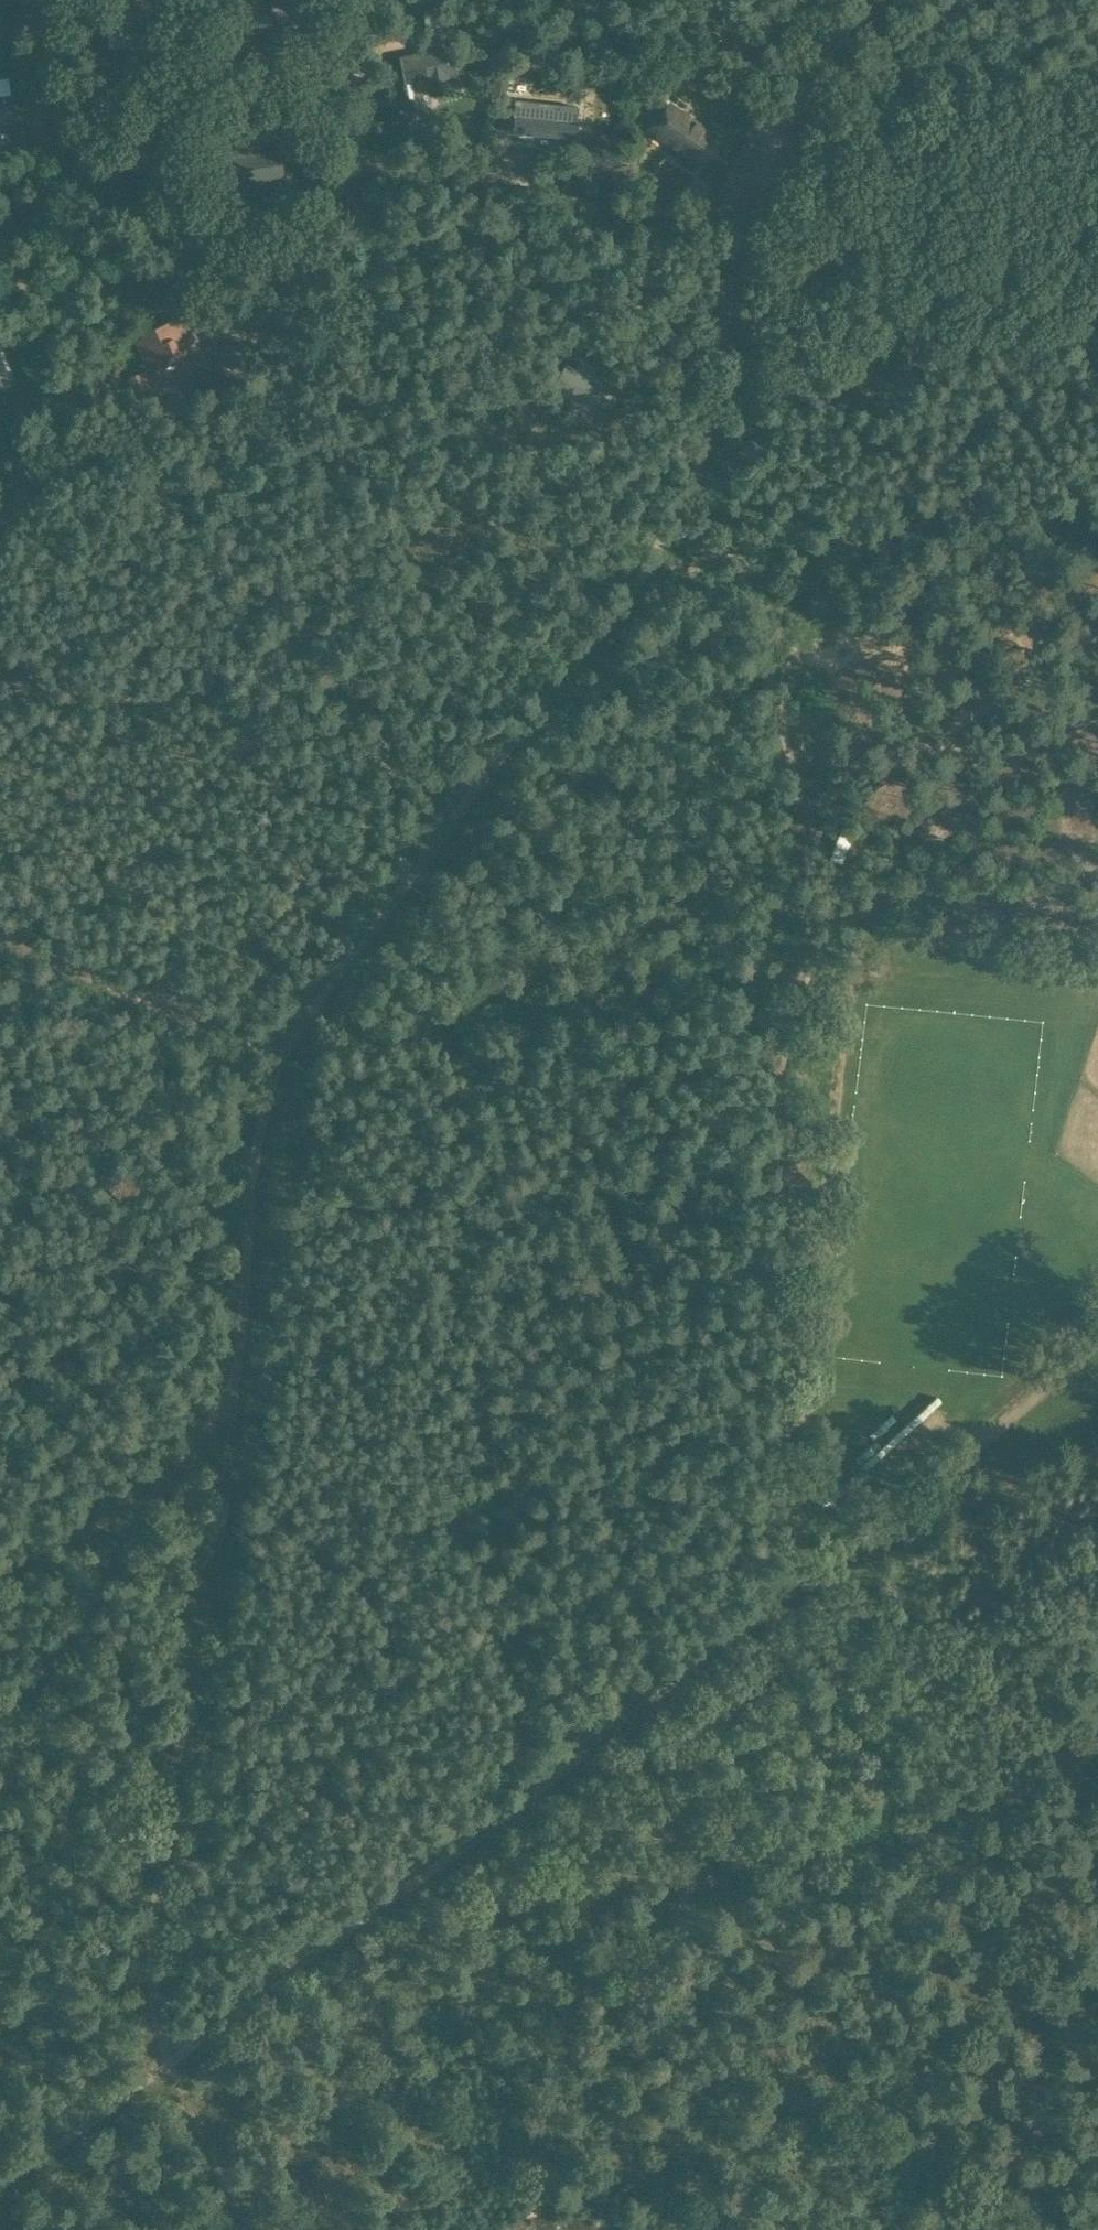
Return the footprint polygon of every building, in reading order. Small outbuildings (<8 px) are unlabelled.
[(261,2),(261,0),(232,0),(231,31),(240,31),(240,46),(259,46),(259,33),(271,33),(272,2),(261,2)] [(184,36),(184,57),(193,57),(193,36),(184,36)] [(458,83),(453,62),(452,58),(445,59),(443,47),(422,51),(423,53),(401,57),(403,65),(402,65),(405,83),(415,81),(414,79),(430,76),(433,93),(449,90),(448,86),(458,83)] [(507,89),(494,88),(492,104),(505,105),(507,89)] [(10,95),(0,96),(0,155),(24,152),(21,126),(15,127),(11,95),(10,95)] [(185,121),(183,103),(169,105),(171,123),(185,121)] [(530,105),(515,104),(515,103),(512,130),(556,135),(558,117),(529,114),(530,105)] [(652,129),(698,161),(716,136),(670,103),(652,129)] [(280,151),(257,154),(254,135),(224,140),(227,159),(229,180),(283,173),(280,151)] [(596,196),(597,185),(587,184),(586,195),(596,196)] [(187,352),(181,339),(173,319),(137,334),(152,368),(187,352)] [(29,341),(14,329),(5,339),(20,351),(29,341)] [(8,381),(0,358),(0,384),(8,381)] [(556,389),(566,393),(594,405),(604,380),(567,365),(556,389)] [(145,370),(127,376),(134,395),(152,388),(145,370)]
